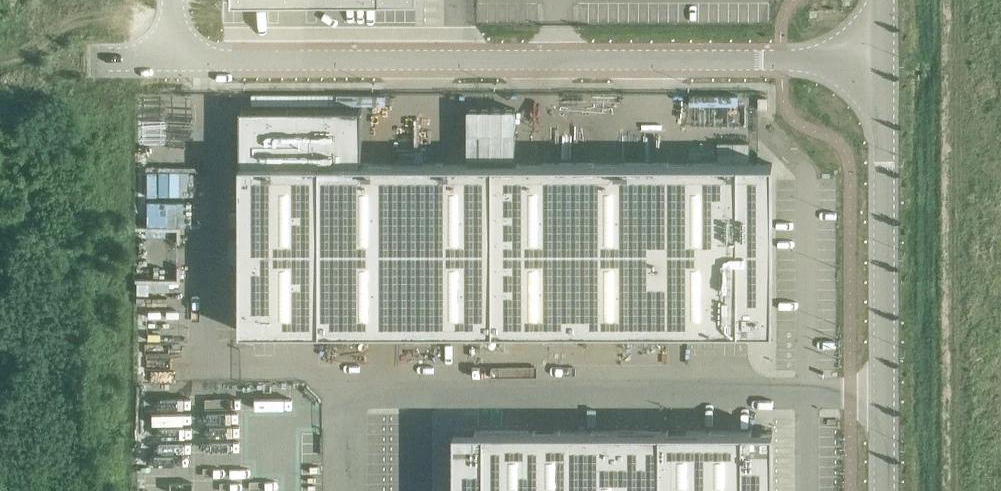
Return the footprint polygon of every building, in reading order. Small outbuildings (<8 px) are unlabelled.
[(362,108),(240,108),(241,331),(773,330),(773,163),(362,163),(362,108)] [(454,431),(454,490),(773,490),(773,431),(454,431)]
